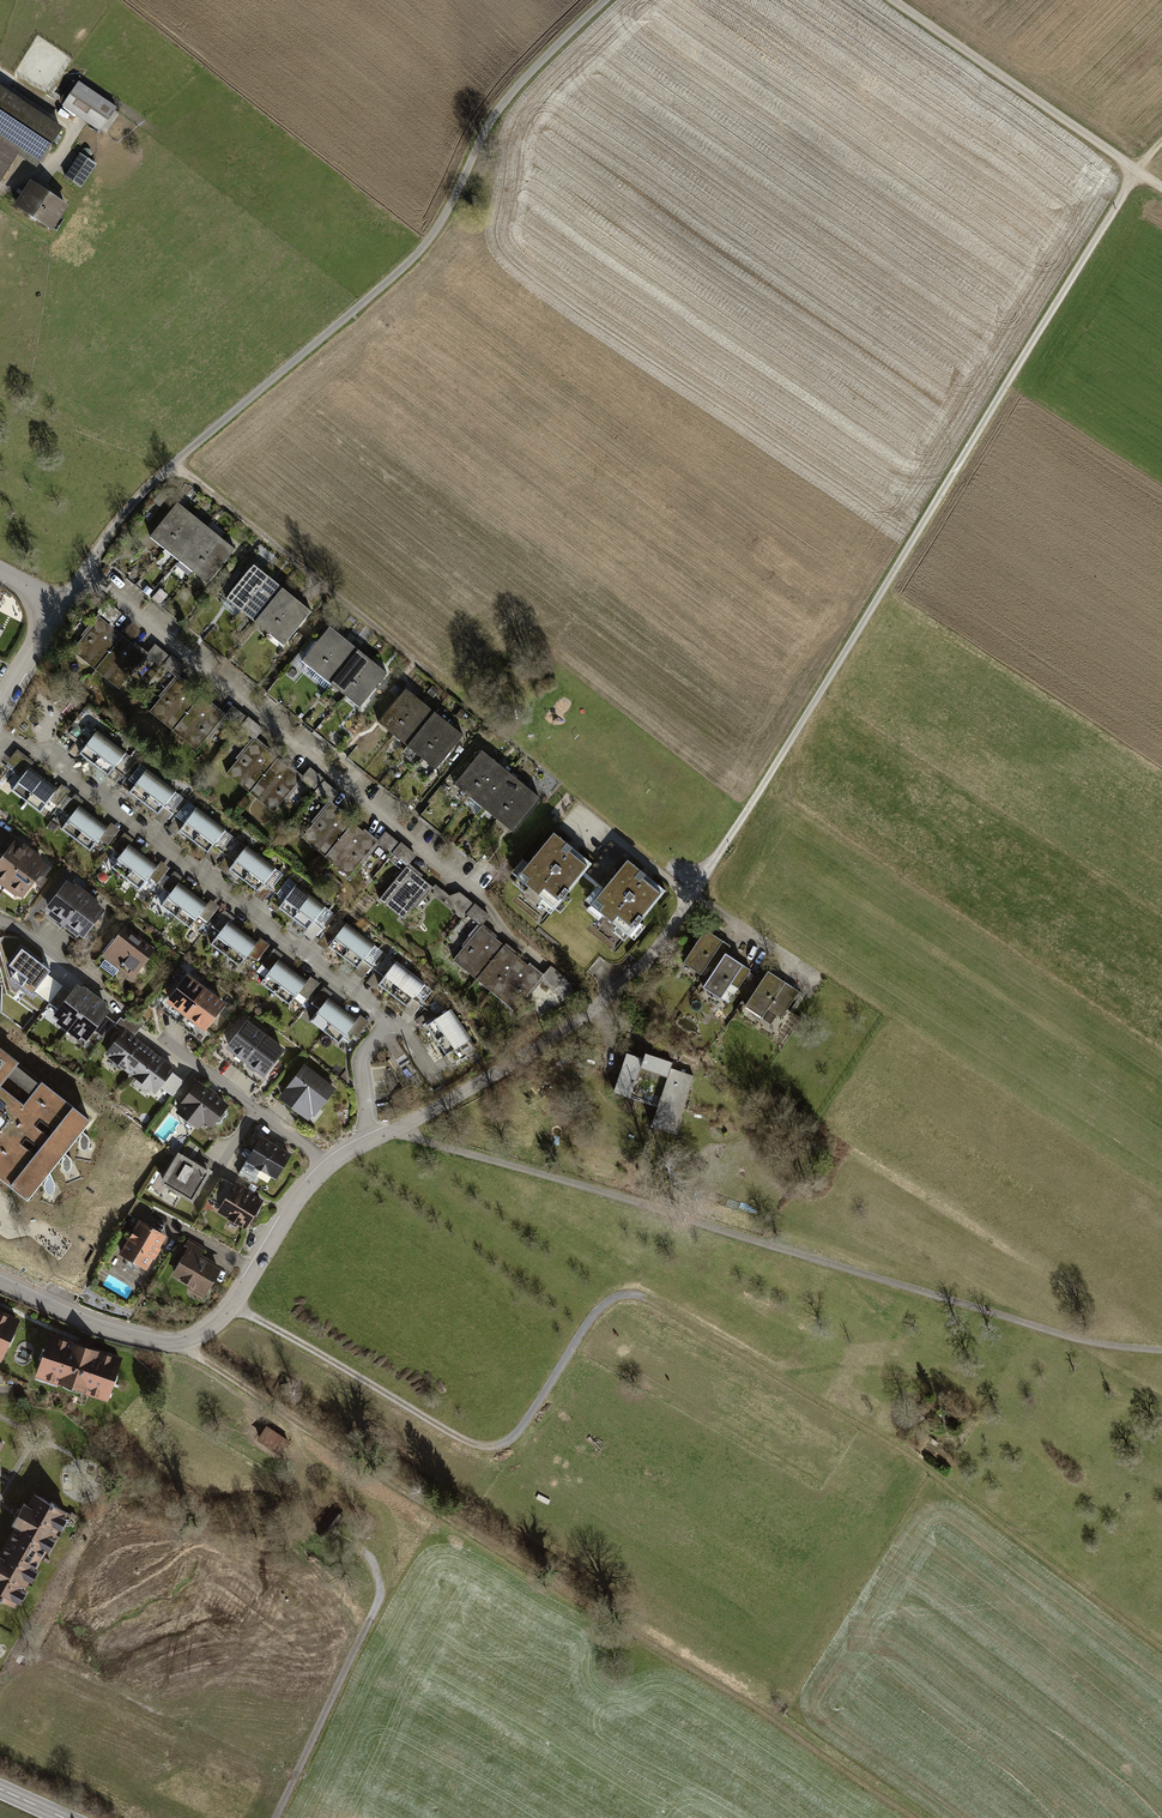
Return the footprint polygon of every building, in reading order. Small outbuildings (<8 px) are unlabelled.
[(116,108),(78,83),(63,106),(101,131),(116,108)] [(0,87),(0,183),(18,157),(37,169),(63,129),(0,87)] [(81,154),(65,177),(81,188),(96,165),(81,154)] [(69,207),(31,181),(14,207),(52,233),(69,207)] [(152,536),(167,549),(194,517),(179,504),(152,536)] [(167,549),(181,561),(208,529),(194,517),(167,549)] [(181,561),(194,572),(221,540),(208,529),(181,561)] [(208,584),(235,552),(221,540),(194,572),(208,584)] [(227,598),(242,611),(269,579),(254,566),(227,598)] [(242,611),(256,623),(283,591),(269,579),(242,611)] [(256,623),(269,634),(296,602),(283,591),(256,623)] [(282,645),(310,613),(296,602),(269,634),(282,645)] [(94,671),(123,636),(99,617),(70,652),(94,671)] [(303,659),(318,671),(345,639),(330,627),(303,659)] [(123,636),(94,671),(119,692),(147,656),(123,636)] [(318,671),(332,683),(359,651),(345,639),(318,671)] [(332,683),(345,694),(372,662),(359,651),(332,683)] [(359,706),(386,674),(372,662),(345,694),(359,706)] [(173,730),(199,698),(175,679),(149,712),(173,730)] [(377,721),(391,733),(419,701),(404,689),(377,721)] [(223,717),(199,698),(173,730),(197,750),(223,717)] [(391,733),(406,745),(433,713),(419,701),(391,733)] [(406,745),(418,756),(446,724),(433,713),(406,745)] [(432,768),(460,736),(446,724),(418,756),(432,768)] [(96,729),(78,753),(93,764),(111,741),(96,729)] [(276,758),(253,740),(226,774),(250,792),(276,758)] [(126,752),(111,741),(93,764),(108,775),(126,752)] [(455,783),(470,795),(497,764),(482,751),(455,783)] [(276,758),(250,792),(274,811),(301,777),(276,758)] [(470,795),(484,808),(511,776),(497,764),(470,795)] [(29,767),(11,791),(26,802),(44,779),(29,767)] [(145,768),(128,792),(143,803),(161,780),(145,768)] [(333,803),(342,792),(311,768),(302,779),(333,803)] [(484,808),(497,819),(524,787),(511,776),(484,808)] [(59,790),(44,779),(26,802),(41,814),(59,790)] [(175,791),(161,780),(143,803),(158,815),(175,791)] [(510,830),(538,798),(524,787),(497,819),(510,830)] [(353,824),(329,804),(301,838),(325,857),(353,824)] [(79,805),(61,829),(76,840),(94,817),(79,805)] [(196,806),(178,830),(194,841),(211,818),(196,806)] [(109,828),(94,817),(76,840),(91,852),(109,828)] [(226,829),(211,818),(194,841),(208,853),(226,829)] [(353,824),(325,857),(348,876),(376,843),(353,824)] [(3,882),(28,849),(1,828),(0,829),(0,850),(0,851),(0,879),(3,882)] [(594,864),(554,832),(518,876),(558,908),(584,877),(594,864)] [(128,845),(110,868),(125,880),(143,856),(128,845)] [(584,877),(601,891),(627,859),(610,845),(594,864),(584,877)] [(246,846),(228,870),(244,881),(261,858),(246,846)] [(28,849),(3,882),(21,895),(46,862),(28,849)] [(158,868),(143,856),(125,880),(140,891),(158,868)] [(276,869),(261,858),(244,881),(258,893),(276,869)] [(645,873),(627,859),(601,891),(590,904),(628,935),(661,894),(641,878),(645,873)] [(431,893),(401,869),(378,898),(408,922),(431,893)] [(43,907),(61,921),(82,893),(65,880),(43,907)] [(179,882),(161,906),(176,917),(194,894),(179,882)] [(296,885),(278,908),(294,919),(311,896),(296,885)] [(460,891),(453,899),(441,890),(435,897),(464,920),(468,915),(484,927),(492,917),(460,891)] [(101,908),(82,893),(61,921),(80,935),(101,908)] [(209,905),(194,894),(176,917),(191,928),(209,905)] [(326,907),(311,896),(294,919),(308,931),(326,907)] [(229,920),(211,943),(226,955),(244,931),(229,920)] [(345,922),(328,945),(343,956),(361,933),(345,922)] [(504,946),(480,927),(454,959),(478,978),(504,946)] [(723,939),(704,928),(683,964),(701,975),(723,939)] [(259,942),(244,931),(226,955),(241,966),(259,942)] [(104,955),(135,980),(153,956),(122,932),(104,955)] [(375,944),(361,933),(343,956),(358,968),(375,944)] [(504,946),(478,978),(496,993),(522,961),(504,946)] [(51,971),(22,949),(9,966),(27,979),(22,986),(33,995),(51,971)] [(750,968),(726,952),(702,988),(725,1004),(750,968)] [(276,958),(259,982),(274,993),(292,970),(276,958)] [(395,961),(377,985),(392,996),(410,973),(395,961)] [(522,961),(496,993),(515,1009),(542,977),(522,961)] [(306,981),(292,970),(274,993),(289,1005),(306,981)] [(798,990),(768,971),(747,1005),(778,1024),(787,1008),(798,990)] [(425,984),(410,973),(392,996),(407,1007),(425,984)] [(168,1001),(185,1014),(204,989),(187,976),(168,1001)] [(49,1017),(66,1031),(94,997),(76,983),(49,1017)] [(223,1003),(204,989),(185,1014),(204,1028),(223,1003)] [(328,996),(310,1019),(325,1031),(343,1007),(328,996)] [(94,997),(66,1031),(82,1044),(110,1010),(94,997)] [(358,1019),(343,1007),(325,1031),(340,1042),(358,1019)] [(461,1025),(451,1008),(427,1023),(437,1039),(461,1025)] [(243,1061),(265,1033),(246,1019),(225,1046),(243,1061)] [(470,1040),(461,1025),(437,1039),(446,1054),(470,1040)] [(105,1054),(131,1074),(150,1050),(124,1030),(105,1054)] [(243,1061),(263,1076),(285,1049),(265,1033),(243,1061)] [(174,1068),(150,1050),(131,1074),(155,1092),(174,1068)] [(27,1202),(90,1122),(0,1051),(0,1180),(27,1202)] [(614,1092),(658,1106),(671,1067),(627,1052),(614,1092)] [(279,1099),(309,1120),(336,1086),(308,1063),(279,1099)] [(652,1127),(676,1135),(696,1078),(673,1070),(652,1127)] [(201,1128),(206,1121),(212,1126),(228,1105),(196,1081),(175,1109),(201,1128)] [(258,1166),(278,1180),(294,1159),(265,1138),(244,1166),(253,1173),(258,1166)] [(192,1203),(209,1174),(175,1155),(159,1183),(192,1203)] [(217,1210),(245,1228),(263,1201),(234,1183),(217,1210)] [(119,1256),(146,1272),(165,1239),(139,1223),(119,1256)] [(173,1276),(207,1297),(223,1271),(189,1250),(173,1276)] [(14,1317),(0,1311),(0,1348),(14,1317)] [(50,1336),(34,1378),(102,1404),(118,1362),(50,1336)] [(258,1434),(280,1450),(289,1437),(267,1422),(258,1434)] [(31,1493),(7,1540),(41,1559),(67,1512),(31,1493)] [(16,1607),(41,1559),(7,1540),(0,1553),(0,1599),(16,1607)]
